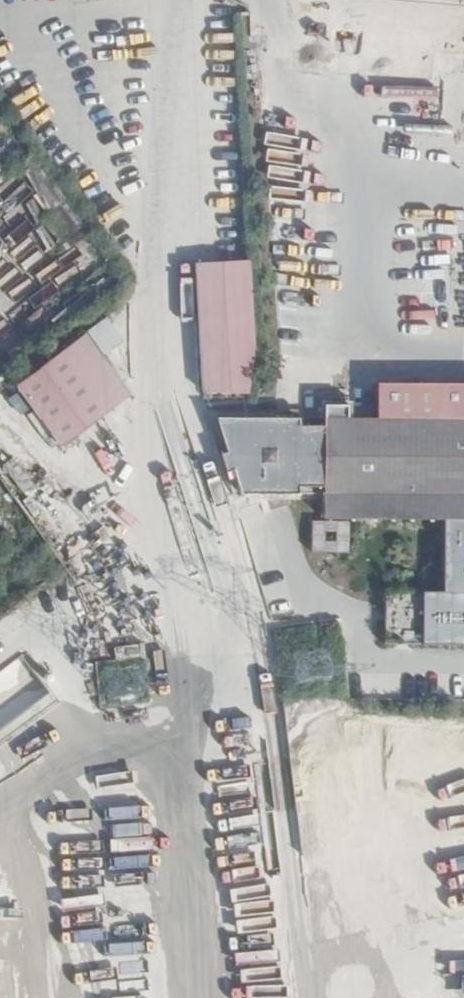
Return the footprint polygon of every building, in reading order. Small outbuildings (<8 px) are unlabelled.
[(254,261),(198,261),(199,393),(255,392),(254,261)] [(135,409),(91,343),(15,392),(57,459),(135,409)] [(322,498),(322,524),(463,525),(463,387),(370,386),(370,423),(346,424),(345,409),(321,409),(322,422),(215,423),(239,499),(322,498)] [(353,558),(353,529),(315,530),(316,560),(353,558)] [(115,661),(100,662),(103,701),(148,698),(145,648),(115,650),(115,661)]
